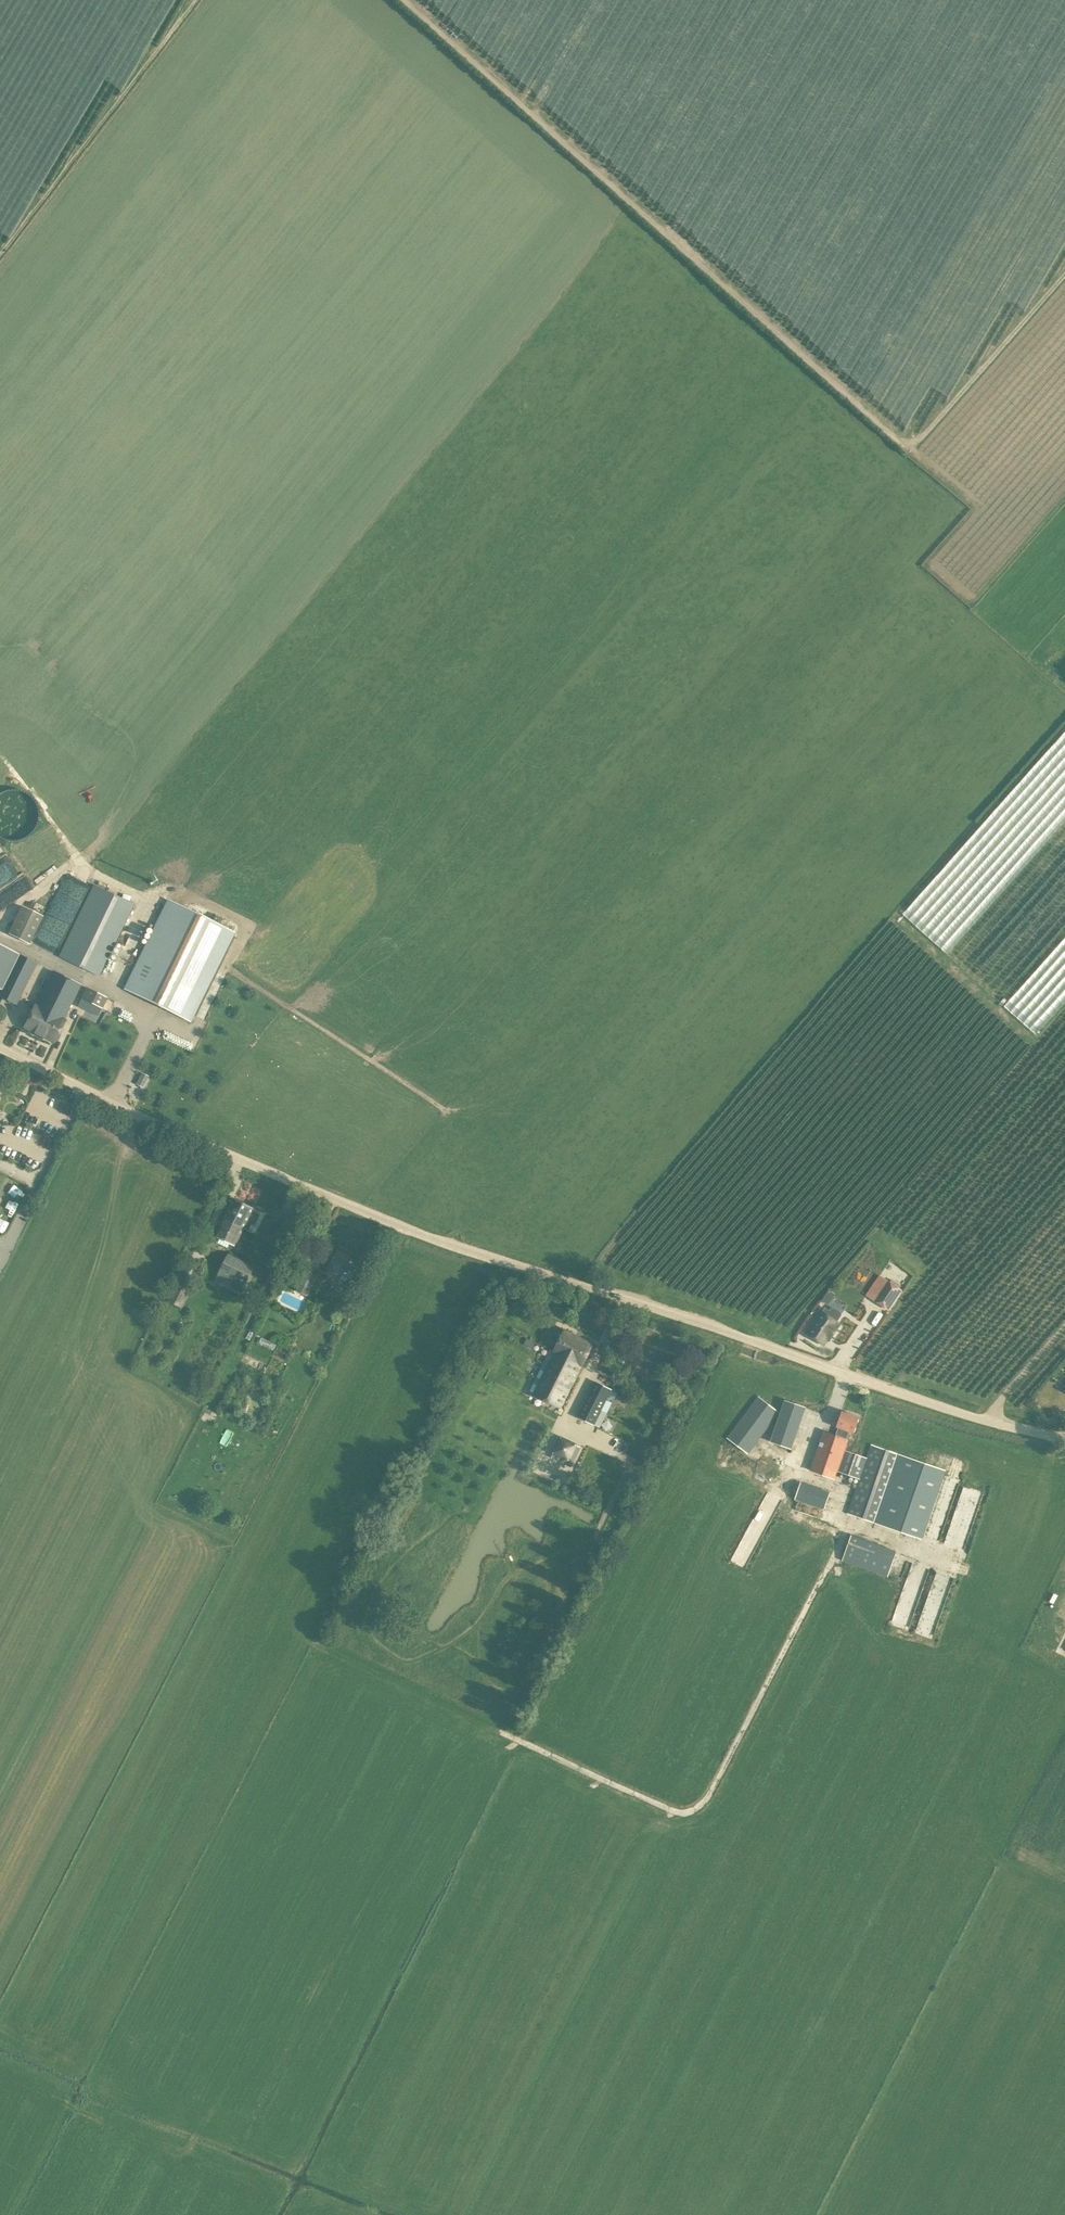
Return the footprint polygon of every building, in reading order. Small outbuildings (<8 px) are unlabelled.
[(67,874),(59,896),(71,900),(81,904),(89,882),(67,874)] [(133,904),(93,885),(59,957),(99,976),(133,904)] [(169,901),(125,989),(189,1020),(232,932),(169,901)] [(8,933),(29,944),(43,917),(22,906),(8,933)] [(16,1005),(37,963),(0,945),(0,997),(16,1005)] [(35,1004),(23,1027),(53,1042),(65,1020),(64,1019),(81,985),(52,970),(35,1005),(35,1004)] [(81,998),(102,1009),(107,998),(86,988),(81,998)] [(234,1199),(224,1218),(244,1229),(249,1219),(254,1222),(258,1213),(253,1210),(253,1209),(234,1199)] [(235,1246),(244,1229),(224,1218),(215,1236),(214,1238),(216,1242),(230,1249),(234,1248),(235,1246)] [(329,1268),(349,1278),(350,1278),(354,1280),(357,1279),(359,1274),(359,1272),(354,1269),(357,1262),(345,1255),(346,1254),(338,1250),(329,1268)] [(228,1254),(214,1282),(229,1289),(242,1261),(228,1254)] [(254,1267),(242,1261),(229,1289),(240,1294),(254,1267)] [(317,1276),(302,1268),(292,1288),(307,1296),(317,1276)] [(168,1301),(183,1309),(195,1288),(180,1280),(168,1301)] [(888,1281),(875,1300),(888,1309),(901,1290),(888,1281)] [(825,1288),(819,1299),(827,1304),(833,1293),(825,1288)] [(822,1311),(807,1334),(822,1344),(827,1337),(831,1339),(839,1326),(836,1324),(838,1321),(837,1321),(841,1315),(841,1312),(833,1307),(831,1308),(827,1314),(822,1311)] [(534,1382),(530,1391),(534,1393),(534,1394),(560,1407),(581,1365),(582,1366),(593,1343),(565,1330),(553,1351),(550,1350),(546,1357),(551,1360),(546,1371),(541,1368),(537,1376),(542,1378),(539,1384),(534,1382)] [(618,1360),(625,1364),(632,1350),(625,1346),(618,1360)] [(596,1382),(585,1402),(607,1413),(612,1403),(606,1400),(611,1390),(596,1382)] [(727,1438),(748,1454),(779,1412),(758,1396),(727,1438)] [(784,1402),(781,1412),(802,1419),(806,1407),(786,1400),(785,1400),(784,1402)] [(585,1402),(578,1416),(594,1424),(596,1420),(602,1423),(607,1413),(585,1402)] [(824,1431),(811,1470),(835,1478),(837,1471),(844,1450),(848,1440),(846,1439),(849,1431),(854,1433),(859,1417),(842,1411),(836,1427),(838,1427),(836,1435),(824,1431)] [(561,1438),(556,1448),(561,1450),(566,1440),(561,1438)] [(566,1440),(561,1450),(566,1453),(569,1448),(571,1443),(566,1440)] [(571,1443),(569,1448),(578,1452),(580,1447),(571,1443)] [(847,1513),(881,1524),(904,1457),(871,1445),(866,1458),(844,1450),(837,1471),(859,1479),(847,1513)] [(569,1448),(566,1453),(576,1457),(578,1452),(569,1448)] [(941,1452),(938,1466),(944,1467),(947,1453),(941,1452)] [(566,1453),(564,1458),(573,1462),(576,1457),(566,1453)] [(944,1470),(904,1457),(881,1524),(920,1538),(944,1470)] [(564,1458),(562,1462),(571,1467),(573,1462),(564,1458)] [(797,1480),(791,1498),(823,1509),(830,1491),(797,1480)] [(887,1574),(894,1548),(846,1535),(839,1561),(887,1574)]
